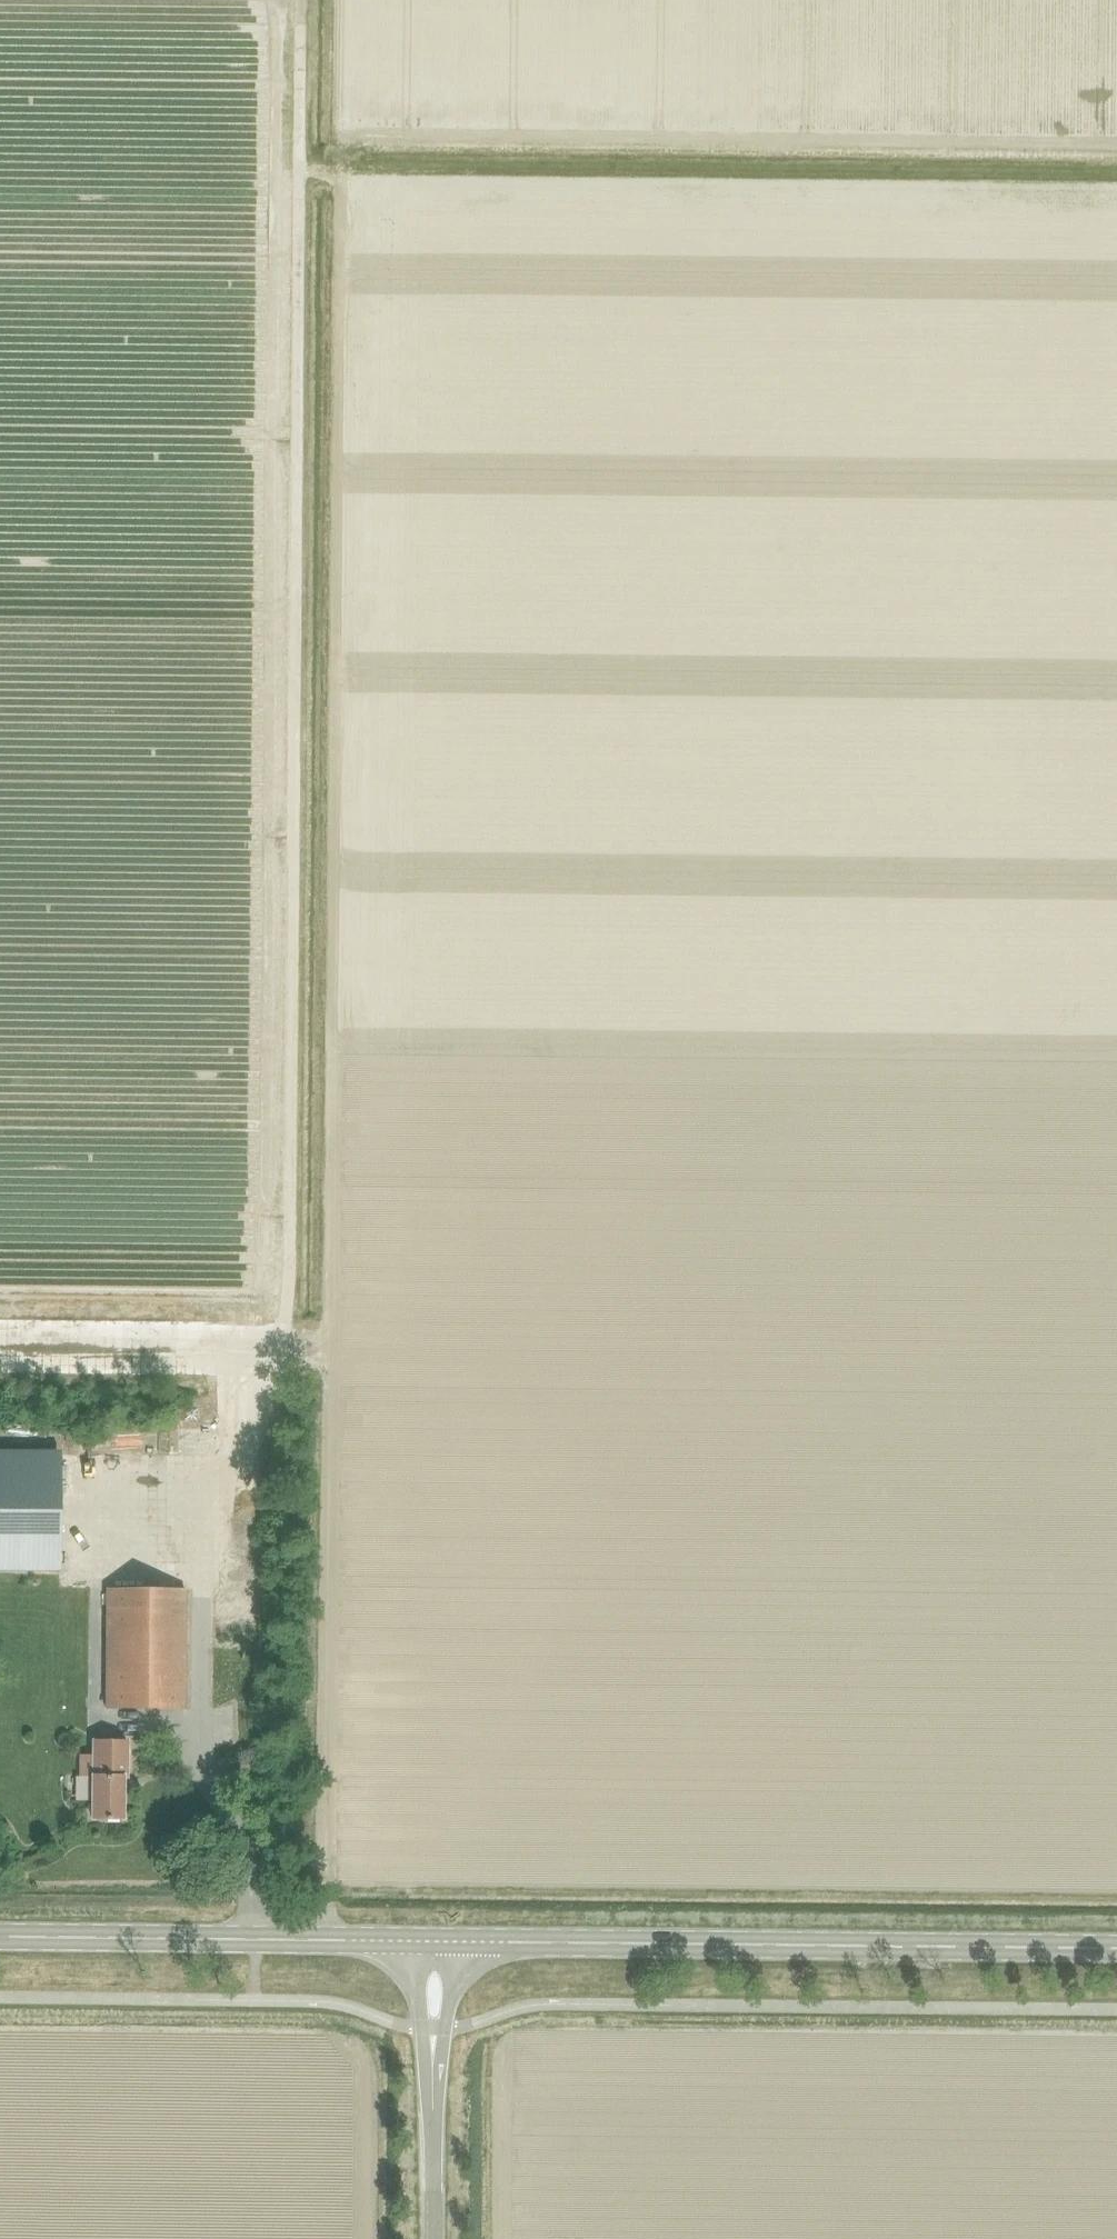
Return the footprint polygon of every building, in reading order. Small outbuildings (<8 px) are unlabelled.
[(0,1454),(0,1569),(57,1569),(58,1454),(0,1454)] [(184,1709),(185,1591),(106,1590),(105,1709),(184,1709)] [(92,1776),(91,1818),(122,1818),(122,1777),(126,1777),(126,1741),(93,1740),(92,1776)]
